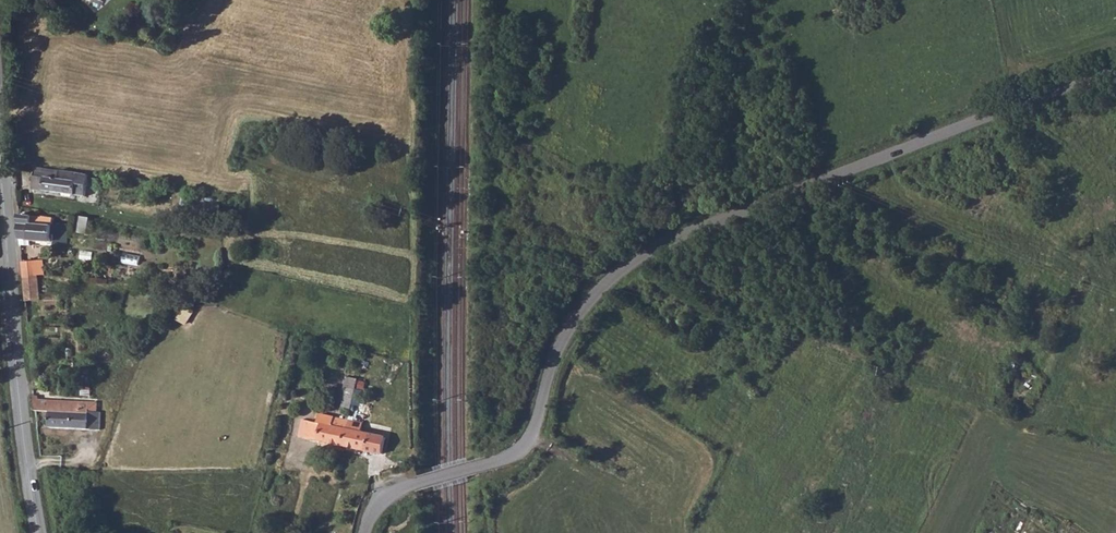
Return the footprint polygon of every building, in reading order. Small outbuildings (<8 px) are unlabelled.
[(34,190),(45,191),(77,195),(81,196),(84,174),(36,167),(34,190)] [(43,219),(19,214),(21,240),(52,244),(52,238),(55,238),(54,245),(68,246),(70,227),(54,225),(55,219),(43,217),(43,219)] [(28,255),(22,255),(24,281),(39,280),(38,275),(41,275),(40,261),(29,261),(28,255)] [(39,280),(24,281),(26,301),(40,300),(39,280)] [(348,387),(347,393),(355,395),(356,389),(348,387)] [(347,393),(344,406),(352,408),(355,395),(347,393)] [(39,397),(34,397),(36,411),(50,411),(50,427),(99,429),(101,413),(83,412),(84,406),(80,406),(80,402),(39,400),(39,397)] [(306,436),(344,444),(350,419),(351,415),(348,415),(347,417),(321,412),(319,421),(310,419),(306,436)] [(350,419),(344,444),(383,453),(387,436),(362,431),(364,422),(350,419)]
